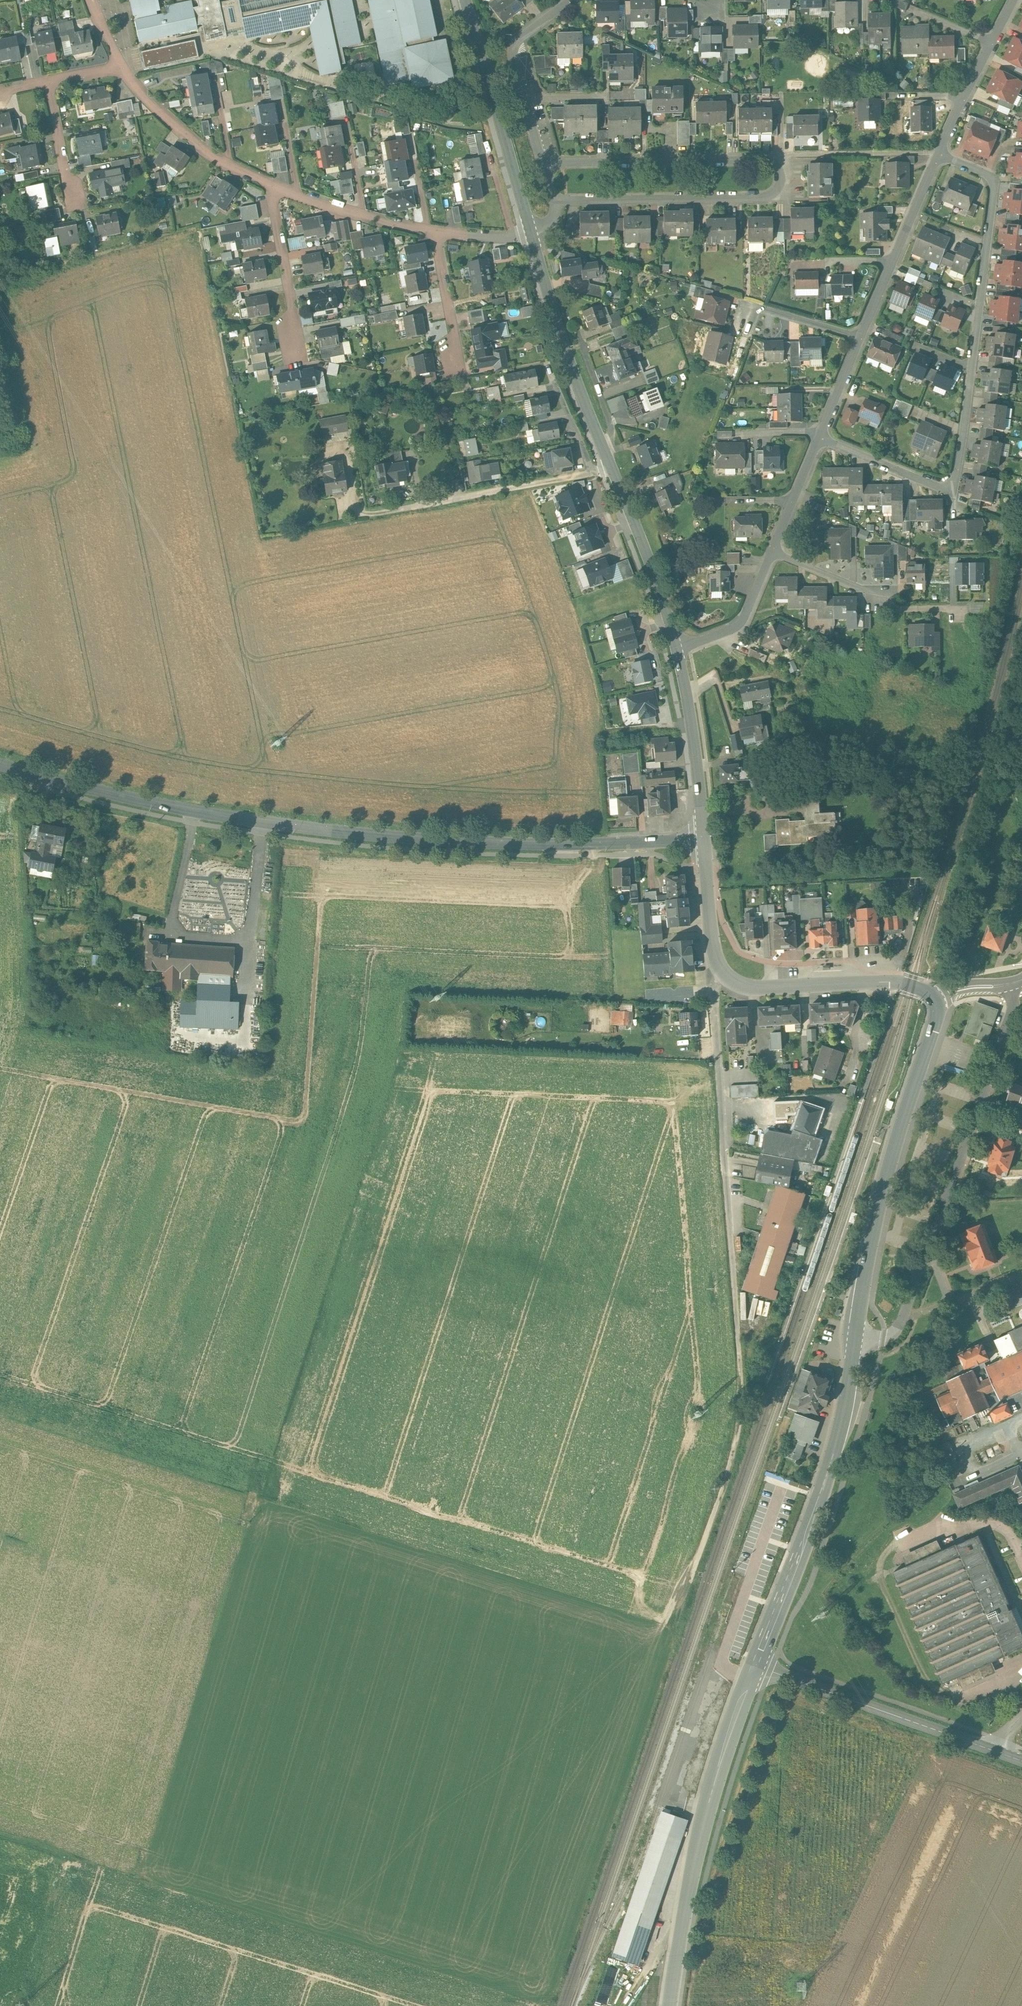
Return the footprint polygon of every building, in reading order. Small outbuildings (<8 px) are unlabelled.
[(139,42),(197,29),(197,26),(202,24),(206,42),(227,37),(226,33),(244,29),(246,39),(307,26),(307,24),(312,23),(313,28),(311,29),(321,76),(340,71),(339,65),(345,64),(342,48),(360,44),(351,0),(304,0),(242,13),(239,0),(232,0),(219,3),(219,0),(197,0),(199,7),(193,8),(192,1),(165,7),(167,14),(153,17),(150,0),(138,0),(142,19),(135,21),(139,42)] [(387,85),(412,80),(414,88),(453,80),(445,41),(434,43),(433,37),(436,37),(428,0),(369,0),(387,85)] [(489,5),(491,8),(498,3),(496,0),(495,0),(489,5)] [(491,8),(503,23),(525,7),(520,0),(502,0),(498,3),(491,8)] [(645,1),(631,2),(631,20),(632,20),(645,19),(645,24),(653,24),(653,0),(645,0),(645,1)] [(767,6),(773,6),(773,8),(789,8),(789,0),(767,0),(767,6)] [(900,0),(895,0),(895,7),(905,11),(908,4),(900,0)] [(618,17),(618,3),(596,3),(596,24),(597,24),(597,22),(614,22),(618,22),(618,17)] [(837,3),(836,3),(837,11),(837,17),(835,17),(835,27),(857,27),(857,24),(857,3),(837,3)] [(667,11),(666,11),(666,20),(667,37),(687,36),(687,20),(687,11),(667,11)] [(891,14),(880,15),(880,43),(891,42),(891,14)] [(761,23),(761,15),(749,15),(749,23),(761,23)] [(880,15),(869,15),(869,32),(869,43),(870,43),(880,43),(880,15)] [(625,17),(618,17),(618,22),(614,22),(615,31),(625,31),(625,29),(625,17)] [(922,28),(902,28),(902,54),(903,54),(903,53),(929,53),(929,38),(929,26),(922,26),(922,28)] [(73,27),(59,30),(61,37),(62,42),(69,40),(69,35),(75,34),(73,27)] [(757,46),(757,27),(733,27),(734,47),(757,46)] [(721,28),(701,28),(701,42),(699,42),(700,52),(721,52),(722,52),(722,49),(721,28)] [(23,30),(26,44),(32,43),(30,29),(23,30)] [(24,45),(26,44),(23,30),(15,32),(17,38),(18,46),(24,45)] [(75,34),(69,35),(69,40),(73,55),(74,56),(76,59),(92,56),(93,52),(93,51),(92,44),(93,44),(92,42),(89,31),(75,34)] [(52,32),(34,35),(39,56),(56,53),(53,39),(61,37),(60,32),(52,34),(52,32)] [(570,58),(570,34),(557,34),(557,55),(557,58),(558,58),(558,61),(558,65),(564,65),(564,63),(570,63),(570,58)] [(582,57),(582,34),(570,34),(570,58),(582,57)] [(954,37),(929,38),(929,53),(930,58),(955,57),(954,37)] [(0,42),(0,61),(11,59),(12,61),(21,60),(20,56),(18,46),(17,38),(0,42)] [(1015,38),(1009,48),(1021,55),(1021,41),(1015,38)] [(26,55),(24,45),(18,46),(20,56),(26,55)] [(621,80),(620,56),(609,57),(609,47),(602,47),(603,71),(609,71),(609,83),(610,82),(610,81),(621,80)] [(965,48),(957,48),(957,62),(965,62),(965,48)] [(1009,48),(1004,59),(1017,66),(1021,68),(1021,55),(1009,48)] [(545,55),(531,55),(536,74),(558,74),(558,67),(545,67),(545,61),(545,55)] [(633,70),(632,56),(620,56),(621,80),(635,80),(635,70),(633,70)] [(222,63),(215,60),(215,61),(216,70),(217,74),(224,73),(222,63)] [(215,61),(208,62),(210,72),(216,70),(215,61)] [(728,83),(728,70),(721,71),(718,71),(718,83),(728,83)] [(998,70),(993,80),(1018,93),(1021,85),(1021,82),(1012,76),(998,70)] [(1014,71),(1012,76),(1021,82),(1021,75),(1014,71)] [(207,74),(187,78),(189,88),(209,84),(208,79),(207,74)] [(276,86),(275,80),(268,82),(271,99),(283,97),(281,85),(276,86)] [(1018,93),(993,80),(987,91),(1001,98),(1012,104),(1018,93)] [(209,84),(189,88),(190,98),(211,94),(210,89),(209,84)] [(682,88),(652,89),(652,100),(652,112),(652,113),(682,112),(682,88)] [(104,89),(82,93),(83,101),(85,111),(92,109),(111,105),(109,92),(105,93),(104,89)] [(646,100),(646,89),(635,89),(635,100),(640,100),(646,100)] [(334,95),(324,92),(326,104),(328,104),(335,103),(334,95)] [(211,94),(190,98),(192,107),(212,103),(212,99),(211,94)] [(1012,104),(1001,98),(997,104),(1012,110),(1015,105),(1012,104)] [(132,104),(132,100),(116,103),(118,114),(134,111),(132,104)] [(873,100),(860,100),(861,122),(879,122),(879,100),(873,100)] [(83,101),(76,103),(79,116),(93,114),(92,109),(85,111),(83,101)] [(346,115),(343,101),(335,103),(328,104),(331,118),(346,115)] [(212,103),(192,107),(194,117),(214,113),(213,109),(212,103)] [(726,103),(696,104),(696,103),(696,123),(709,123),(709,125),(715,125),(715,123),(726,123),(726,103)] [(275,111),(274,104),(254,107),(258,127),(274,124),(278,123),(277,119),(275,111)] [(596,106),(580,107),(580,131),(596,131),(597,130),(596,106)] [(564,119),(564,107),(550,107),(550,119),(564,119)] [(580,107),(564,107),(564,119),(564,132),(580,131),(580,107)] [(916,107),(911,107),(912,132),(931,132),(931,107),(928,107),(916,107)] [(624,134),(624,109),(608,109),(608,130),(609,134),(624,134)] [(640,109),(624,109),(624,134),(641,134),(640,112),(640,109)] [(749,109),(738,109),(738,133),(749,133),(749,109)] [(760,133),(760,109),(749,109),(749,133),(760,133)] [(771,125),(771,109),(760,109),(760,133),(772,133),(771,125)] [(134,111),(118,114),(119,119),(135,117),(134,111)] [(0,116),(0,134),(12,132),(9,119),(5,120),(3,115),(0,116)] [(971,116),(966,128),(972,130),(975,124),(977,118),(971,116)] [(819,117),(793,117),(793,123),(793,136),(794,136),(819,135),(819,117)] [(408,119),(393,122),(395,133),(403,131),(403,134),(410,132),(408,119)] [(19,120),(12,122),(16,135),(22,133),(19,120)] [(208,121),(202,122),(204,135),(210,134),(208,121)] [(689,123),(689,121),(678,121),(678,145),(690,145),(689,135),(689,123)] [(258,127),(254,128),(258,147),(278,144),(277,139),(276,131),(274,124),(258,127)] [(975,124),(972,130),(965,148),(977,153),(987,129),(975,124)] [(340,126),(320,130),(324,149),(340,146),(344,145),(343,141),(341,130),(340,126)] [(1006,130),(1001,128),(998,133),(998,134),(996,140),(1001,142),(1006,130)] [(998,133),(987,129),(977,153),(989,158),(996,140),(998,134),(998,133)] [(98,132),(76,137),(80,156),(90,155),(90,153),(101,151),(102,152),(98,132)] [(482,139),(476,141),(478,153),(485,152),(482,139)] [(403,140),(381,144),(382,154),(405,150),(404,145),(403,140)] [(166,157),(171,149),(160,142),(155,149),(161,153),(166,157)] [(363,142),(356,143),(359,157),(366,156),(363,142)] [(39,145),(20,148),(20,146),(4,149),(6,160),(17,158),(17,160),(20,159),(21,163),(22,163),(23,168),(23,169),(43,165),(43,164),(39,145)] [(324,149),(320,150),(324,169),(343,166),(342,156),(340,146),(324,149)] [(189,158),(172,147),(171,149),(166,157),(168,158),(165,163),(178,172),(187,158),(188,159),(189,158)] [(405,150),(382,154),(384,163),(385,163),(403,160),(407,159),(406,155),(405,150)] [(161,153),(154,163),(161,168),(165,163),(168,158),(166,157),(161,153)] [(1018,154),(1018,158),(1010,157),(1009,165),(1021,166),(1021,154),(1018,154)] [(90,155),(80,156),(78,156),(80,168),(92,166),(90,155)] [(285,156),(279,158),(281,171),(280,171),(281,172),(288,171),(285,156)] [(281,171),(279,158),(271,159),(272,161),(273,172),(280,171),(281,171)] [(479,158),(459,162),(461,172),(481,168),(480,164),(479,158)] [(125,160),(111,162),(112,170),(122,168),(122,169),(127,168),(125,160)] [(403,160),(385,163),(387,173),(405,170),(404,165),(403,160)] [(900,163),(887,163),(887,179),(889,179),(889,187),(886,187),(886,188),(909,188),(909,163),(908,163),(900,163)] [(821,164),(810,164),(810,172),(809,172),(809,197),(832,197),(832,188),(833,188),(833,164),(821,164)] [(1009,165),(1008,172),(1016,173),(1015,177),(1015,178),(1021,179),(1021,166),(1009,165)] [(112,170),(90,174),(93,189),(99,188),(101,198),(112,195),(110,186),(117,185),(117,186),(125,184),(122,169),(122,168),(112,170)] [(481,168),(461,172),(463,181),(479,178),(483,178),(482,173),(481,168)] [(405,170),(387,173),(389,183),(398,181),(406,180),(405,175),(405,170)] [(36,171),(23,174),(25,180),(37,178),(36,171)] [(340,180),(344,179),(351,178),(350,171),(339,173),(340,180)] [(162,172),(154,173),(157,188),(166,186),(162,172)] [(351,178),(344,179),(347,192),(353,191),(351,178)] [(463,181),(459,182),(462,202),(482,198),(482,195),(480,185),(479,178),(463,181)] [(964,183),(951,178),(945,192),(942,199),(943,199),(955,205),(964,183)] [(340,180),(338,180),(340,193),(347,192),(344,179),(340,180)] [(389,183),(388,183),(387,183),(388,189),(392,188),(400,187),(398,181),(389,183)] [(237,191),(223,182),(222,182),(216,191),(210,200),(224,210),(237,191)] [(977,189),(964,183),(955,205),(968,210),(971,203),(977,189)] [(47,184),(27,188),(27,189),(28,189),(32,209),(31,209),(31,210),(51,206),(51,205),(51,206),(47,185),(47,184)] [(400,187),(392,188),(393,194),(404,192),(403,186),(400,187)] [(210,187),(204,196),(210,200),(216,191),(210,187)] [(945,192),(939,190),(934,201),(941,204),(943,199),(942,199),(945,192)] [(1014,190),(1013,194),(1005,193),(1005,201),(1021,203),(1021,191),(1014,190)] [(393,194),(386,196),(389,210),(414,205),(411,191),(404,192),(393,194)] [(1005,201),(1004,208),(1012,209),(1011,213),(1021,215),(1021,203),(1005,201)] [(978,205),(971,203),(968,210),(966,214),(973,217),(978,205)] [(258,204),(241,207),(243,221),(261,217),(258,204)] [(458,207),(452,208),(454,222),(461,221),(458,207)] [(58,209),(45,211),(46,217),(59,215),(58,209)] [(815,232),(815,209),(791,210),(791,218),(791,232),(791,235),(791,234),(806,233),(806,232),(815,232)] [(679,211),(679,213),(663,214),(663,221),(664,235),(693,235),(693,223),(693,211),(679,211)] [(608,212),(580,212),(580,225),(580,236),(594,236),(594,237),(594,236),(608,236),(609,236),(608,225),(608,212)] [(886,213),(878,213),(862,213),(862,229),(867,229),(867,241),(886,241),(886,229),(890,229),(890,222),(886,222),(886,213)] [(117,214),(96,218),(99,237),(100,237),(100,236),(109,234),(109,235),(120,233),(117,214)] [(59,215),(46,217),(47,223),(60,221),(59,215)] [(321,217),(302,221),(302,220),(301,220),(302,226),(297,227),(298,234),(304,233),(306,242),(317,240),(317,238),(325,236),(321,216),(321,217)] [(637,217),(623,218),(624,230),(624,242),(637,242),(637,217)] [(650,217),(637,217),(637,242),(650,241),(650,229),(650,218),(650,217)] [(735,219),(706,220),(706,244),(735,243),(735,219)] [(772,241),(772,219),(748,219),(748,243),(763,243),(763,241),(772,241)] [(75,223),(54,227),(54,226),(53,227),(55,236),(45,238),(48,256),(59,254),(58,245),(78,241),(79,243),(79,242),(76,222),(75,223)] [(244,222),(224,225),(225,232),(241,229),(241,230),(245,230),(244,222)] [(339,222),(332,223),(335,241),(342,239),(343,239),(340,227),(339,222)] [(1009,225),(1009,230),(1001,229),(1000,236),(1021,239),(1021,227),(1009,225)] [(351,240),(350,233),(348,226),(340,227),(343,239),(342,239),(343,241),(351,240)] [(923,227),(912,253),(926,259),(937,232),(923,227)] [(251,230),(250,229),(245,230),(241,230),(241,229),(225,232),(219,233),(221,244),(236,241),(238,251),(237,251),(238,252),(239,252),(238,250),(244,249),(244,250),(261,247),(258,229),(251,230)] [(362,230),(350,233),(351,240),(353,251),(363,249),(361,240),(364,239),(362,230)] [(950,238),(937,232),(926,259),(940,264),(940,263),(945,252),(950,238)] [(94,236),(88,237),(90,251),(97,250),(94,236)] [(364,239),(361,240),(363,249),(364,257),(384,254),(381,236),(364,239)] [(1000,236),(999,244),(1007,245),(1007,249),(1006,249),(1017,251),(1021,251),(1021,239),(1000,236)] [(306,247),(304,237),(288,240),(290,250),(306,247)] [(335,243),(325,245),(326,252),(337,250),(335,243)] [(975,249),(962,243),(956,257),(952,267),(951,269),(965,275),(975,249)] [(425,244),(405,248),(408,264),(428,260),(425,244)] [(574,251),(560,248),(562,261),(575,260),(574,251)] [(1017,251),(1006,249),(1007,249),(1002,248),(1001,255),(1016,257),(1017,251)] [(499,249),(493,250),(495,261),(501,260),(499,249)] [(950,254),(945,252),(940,263),(946,265),(950,254)] [(320,254),(301,257),(305,274),(330,270),(328,258),(321,259),(320,254)] [(956,257),(950,254),(946,265),(952,267),(956,257)] [(239,259),(226,261),(227,267),(240,265),(239,259)] [(587,264),(587,260),(581,261),(580,259),(575,260),(562,261),(560,262),(562,277),(582,274),(582,279),(598,277),(598,275),(602,273),(601,266),(597,265),(597,263),(587,264)] [(264,260),(242,264),(246,284),(254,282),(254,280),(267,277),(264,260)] [(487,260),(469,263),(472,278),(490,275),(487,260)] [(1005,261),(1004,266),(997,265),(996,272),(1021,275),(1021,263),(1015,262),(1005,261)] [(921,272),(910,267),(908,273),(919,277),(921,272)] [(405,277),(407,276),(406,271),(399,272),(402,288),(407,288),(405,277)] [(819,272),(795,273),(796,289),(819,289),(819,288),(819,284),(819,272)] [(996,272),(995,280),(1003,281),(1002,285),(1016,287),(1021,287),(1021,275),(996,272)] [(407,276),(405,277),(407,277),(410,292),(408,293),(428,290),(425,273),(418,274),(407,276)] [(919,277),(908,273),(905,279),(916,283),(919,277)] [(490,275),(472,278),(475,294),(493,290),(490,275)] [(853,276),(832,276),(832,284),(832,295),(833,295),(853,295),(853,276)] [(924,280),(919,277),(916,283),(922,286),(924,280)] [(341,280),(329,283),(330,289),(342,286),(341,280)] [(933,283),(924,280),(922,286),(931,289),(933,283)] [(914,289),(899,282),(891,301),(906,307),(914,289)] [(605,287),(589,283),(586,297),(602,301),(605,287)] [(962,294),(970,293),(969,284),(961,285),(962,294)] [(1016,287),(1002,285),(998,284),(997,290),(1012,292),(1015,293),(1016,287)] [(246,285),(233,288),(234,294),(240,293),(247,291),(246,285)] [(713,291),(696,286),(693,297),(705,300),(706,296),(711,298),(713,291)] [(520,288),(522,301),(529,300),(527,287),(520,288)] [(334,290),(309,294),(312,311),(325,309),(326,315),(338,313),(337,307),(334,290)] [(234,294),(230,295),(231,301),(242,299),(240,293),(234,294)] [(939,301),(924,295),(917,313),(931,319),(936,308),(939,301)] [(266,296),(245,300),(247,309),(240,310),(241,319),(248,318),(270,314),(266,296)] [(711,298),(706,296),(705,300),(702,311),(697,309),(695,317),(714,322),(714,320),(723,322),(728,302),(711,298)] [(383,308),(393,306),(393,305),(391,297),(381,299),(383,308)] [(506,297),(492,300),(493,306),(507,304),(506,297)] [(1011,298),(1001,297),(1000,301),(992,300),(991,308),(1019,311),(1020,299),(1011,298)] [(599,305),(583,311),(590,330),(606,324),(601,309),(599,305)] [(965,312),(950,306),(947,313),(943,324),(942,324),(957,330),(965,312)] [(601,309),(606,324),(609,323),(621,319),(618,312),(608,316),(604,308),(601,309)] [(942,310),(936,308),(931,319),(937,321),(942,310)] [(1019,311),(991,308),(990,315),(998,316),(998,320),(998,321),(1008,322),(1017,323),(1019,311)] [(482,309),(467,311),(470,324),(484,322),(482,309)] [(942,310),(937,321),(943,324),(947,313),(942,310)] [(381,313),(382,322),(396,319),(394,311),(381,313)] [(382,322),(381,313),(378,314),(374,315),(376,323),(382,322)] [(421,314),(403,317),(404,318),(405,324),(408,337),(407,337),(407,338),(425,335),(423,327),(424,327),(423,321),(422,321),(421,314)] [(363,315),(354,316),(356,325),(364,323),(363,315)] [(301,318),(302,325),(313,323),(311,316),(301,318)] [(354,316),(340,319),(341,328),(356,325),(354,316)] [(623,325),(621,319),(609,323),(611,330),(619,327),(623,325)] [(401,339),(407,338),(407,337),(408,337),(405,324),(399,326),(401,339)] [(496,324),(487,326),(487,327),(471,331),(474,345),(491,342),(491,341),(491,339),(499,337),(498,332),(500,331),(499,326),(497,325),(496,324)] [(622,336),(619,327),(611,330),(615,339),(622,336)] [(336,328),(316,332),(319,349),(320,348),(322,359),(344,355),(342,343),(339,344),(336,328)] [(903,336),(886,329),(884,334),(900,341),(903,336)] [(266,331),(249,334),(249,335),(253,354),(253,355),(251,355),(252,364),(266,361),(264,353),(276,351),(274,343),(269,344),(266,331)] [(1005,334),(997,333),(996,338),(988,337),(987,344),(1015,347),(1016,335),(1005,334)] [(731,339),(709,334),(704,358),(725,363),(731,339)] [(632,337),(606,347),(606,348),(604,349),(607,357),(609,356),(612,364),(629,357),(626,350),(636,347),(632,337)] [(889,343),(876,338),(868,356),(881,361),(889,343)] [(822,339),(799,339),(799,342),(799,360),(800,360),(822,360),(822,339)] [(493,351),(491,342),(474,345),(478,369),(494,366),(506,363),(503,350),(493,351)] [(782,342),(782,343),(773,343),(773,342),(763,342),(764,354),(766,354),(766,362),(783,361),(783,354),(783,342),(782,342)] [(799,360),(799,342),(790,342),(790,354),(790,367),(800,367),(800,360),(799,360)] [(902,348),(889,343),(881,361),(894,367),(902,348)] [(1015,347),(987,344),(986,351),(994,352),(994,357),(1002,358),(1013,359),(1015,347)] [(430,354),(414,357),(412,358),(414,365),(415,365),(417,375),(434,372),(433,364),(432,364),(430,354)] [(931,360),(916,354),(908,373),(923,379),(923,378),(928,367),(931,360)] [(629,357),(612,364),(615,372),(613,372),(616,380),(618,379),(619,380),(635,374),(629,357)] [(333,363),(321,360),(319,368),(332,371),(333,363)] [(252,364),(254,372),(267,369),(266,361),(252,364)] [(506,363),(494,366),(495,371),(508,369),(507,363),(506,363)] [(739,367),(731,365),(728,379),(733,381),(739,367)] [(957,371),(942,365),(939,372),(934,383),(949,390),(957,371)] [(934,369),(928,367),(923,378),(929,380),(934,369)] [(314,369),(295,372),(298,389),(316,386),(316,388),(325,386),(323,373),(315,375),(314,369)] [(654,369),(642,373),(647,385),(658,380),(654,369)] [(939,372),(934,369),(929,380),(934,383),(939,372)] [(1001,370),(992,369),(991,374),(983,373),(983,379),(1010,383),(1012,371),(1001,370)] [(535,370),(503,376),(507,392),(538,386),(535,370)] [(295,372),(276,376),(280,393),(298,389),(295,372)] [(1010,383),(983,379),(982,386),(990,387),(989,392),(998,393),(1009,395),(1010,383)] [(498,386),(487,388),(490,401),(501,399),(498,386)] [(643,394),(628,400),(634,417),(649,411),(650,410),(651,410),(661,406),(655,390),(644,394),(644,395),(643,395),(643,394)] [(327,392),(318,394),(320,404),(329,402),(327,392)] [(604,400),(609,413),(626,407),(621,394),(604,400)] [(800,394),(778,394),(778,408),(801,408),(800,394)] [(547,397),(529,400),(532,415),(550,413),(547,397)] [(877,405),(866,400),(860,415),(866,417),(867,420),(870,421),(872,420),(880,423),(886,409),(885,408),(884,406),(880,404),(877,405)] [(897,400),(893,410),(897,412),(901,402),(897,400)] [(913,405),(902,401),(901,402),(897,412),(908,417),(913,405)] [(505,404),(496,406),(498,413),(506,411),(505,404)] [(996,405),(987,404),(987,410),(979,409),(978,415),(1005,418),(1007,407),(996,405)] [(801,422),(801,408),(778,408),(778,422),(787,422),(801,422)] [(859,413),(847,408),(843,419),(854,424),(859,413)] [(1005,418),(978,415),(977,422),(985,423),(984,428),(993,429),(1004,430),(1005,418)] [(344,417),(321,421),(323,435),(347,431),(344,417)] [(668,419),(661,417),(659,427),(666,429),(668,419)] [(557,422),(537,426),(540,441),(559,437),(557,422)] [(947,432),(933,426),(933,427),(932,427),(931,425),(925,422),(923,423),(920,430),(921,432),(919,438),(916,439),(914,444),(916,447),(920,449),(923,447),(924,448),(922,452),(931,456),(932,453),(938,455),(947,432)] [(527,423),(514,425),(515,432),(528,430),(527,423)] [(730,438),(730,430),(716,430),(716,438),(730,438)] [(992,435),(981,433),(980,440),(983,440),(991,442),(992,435)] [(638,437),(628,440),(631,446),(640,442),(638,437)] [(475,439),(464,441),(467,456),(478,454),(475,439)] [(991,442),(983,440),(982,445),(974,444),(973,451),(1000,455),(1002,444),(991,442)] [(653,442),(637,448),(644,468),(660,462),(653,442)] [(729,446),(729,444),(715,444),(716,468),(744,468),(743,456),(743,446),(729,446)] [(779,447),(763,447),(763,450),(763,468),(763,471),(783,471),(783,450),(779,450),(779,447)] [(662,462),(670,459),(666,448),(658,451),(662,462)] [(569,449),(544,453),(547,472),(552,475),(556,474),(555,468),(572,465),(569,449)] [(763,450),(755,451),(755,469),(763,468),(763,450)] [(401,451),(388,454),(390,464),(399,462),(399,463),(403,462),(401,451)] [(1000,455),(973,451),(972,458),(980,459),(979,464),(987,466),(998,468),(1000,455)] [(479,460),(468,462),(471,483),(491,479),(488,465),(480,466),(479,460)] [(340,462),(323,465),(324,476),(324,479),(321,479),(320,479),(322,493),(323,492),(326,492),(327,495),(346,491),(343,473),(342,473),(340,462)] [(390,464),(375,466),(379,486),(386,485),(387,487),(407,484),(406,474),(410,473),(407,462),(403,462),(399,463),(399,462),(390,464)] [(497,462),(488,464),(488,465),(491,479),(500,478),(497,462)] [(572,465),(555,468),(556,474),(573,471),(572,465)] [(986,471),(975,469),(974,475),(977,476),(985,477),(986,471)] [(849,470),(823,470),(823,486),(849,486),(849,470)] [(863,470),(849,470),(849,505),(860,505),(860,502),(860,486),(863,486),(863,470)] [(677,474),(666,478),(668,484),(655,489),(657,493),(656,494),(662,511),(679,504),(675,495),(681,493),(682,484),(680,479),(677,474)] [(985,477),(977,476),(976,481),(968,480),(966,486),(994,491),(996,479),(985,477)] [(666,478),(653,483),(655,489),(668,484),(666,478)] [(759,478),(751,478),(751,490),(759,490),(759,478)] [(863,486),(860,486),(860,502),(882,503),(882,487),(863,486)] [(994,491),(966,486),(965,493),(973,494),(973,499),(981,501),(992,503),(994,491)] [(580,487),(556,496),(561,508),(559,512),(560,513),(563,520),(589,510),(586,503),(587,502),(585,495),(583,495),(580,487)] [(903,501),(903,487),(882,487),(882,503),(892,503),(892,521),(903,521),(903,501)] [(973,499),(969,499),(968,506),(979,510),(981,501),(973,499)] [(943,500),(917,501),(917,521),(929,521),(930,530),(942,530),(942,521),(943,521),(943,500)] [(827,508),(814,502),(812,508),(825,513),(827,508)] [(761,536),(761,516),(745,516),(745,518),(734,518),(735,536),(761,536)] [(971,519),(971,521),(957,521),(958,522),(949,522),(950,540),(976,539),(976,544),(979,544),(981,541),(981,532),(982,532),(982,527),(986,525),(982,519),(971,519)] [(595,525),(574,532),(579,544),(578,544),(582,555),(603,547),(600,540),(601,539),(598,531),(597,531),(595,525)] [(849,530),(825,530),(825,541),(833,541),(833,560),(849,560),(849,537),(849,530)] [(907,548),(899,544),(899,555),(899,561),(907,561),(907,548)] [(891,547),(866,547),(866,563),(876,563),(876,578),(892,578),(892,555),(892,547),(891,547)] [(739,553),(727,553),(727,565),(734,565),(739,565),(739,553)] [(956,563),(959,563),(958,557),(950,558),(950,575),(956,575),(956,563)] [(604,559),(584,567),(591,586),(611,578),(604,559)] [(916,563),(915,562),(911,562),(910,564),(907,564),(907,584),(925,584),(925,564),(916,564),(916,563)] [(959,563),(956,563),(956,575),(956,585),(970,585),(970,563),(959,563)] [(984,563),(970,563),(970,585),(984,585),(984,563)] [(727,572),(722,572),(717,572),(717,575),(711,575),(711,592),(728,592),(728,578),(727,578),(727,572)] [(798,578),(776,578),(776,595),(789,595),(789,608),(805,608),(805,605),(805,594),(805,588),(798,588),(798,578)] [(828,588),(805,588),(805,594),(805,605),(818,605),(819,618),(828,618),(828,604),(834,604),(834,598),(828,598),(828,588)] [(857,598),(834,598),(834,604),(835,604),(835,615),(848,615),(848,628),(857,628),(857,616),(857,598)] [(629,620),(610,625),(614,639),(633,633),(629,620)] [(933,625),(910,625),(910,647),(920,647),(920,646),(933,646),(933,633),(933,625)] [(795,632),(779,626),(775,627),(772,634),(769,632),(763,645),(779,652),(785,649),(783,645),(785,641),(790,643),(795,632)] [(633,633),(614,639),(617,652),(637,647),(633,633)] [(768,656),(751,649),(748,656),(765,663),(768,656)] [(648,661),(632,664),(636,684),(652,680),(648,661)] [(769,682),(741,687),(743,702),(760,699),(770,697),(772,697),(769,682)] [(785,684),(778,686),(780,695),(787,694),(785,684)] [(654,692),(627,698),(630,713),(638,712),(640,718),(655,716),(653,709),(657,708),(654,692)] [(798,703),(786,705),(788,715),(800,713),(798,703)] [(761,717),(741,720),(742,725),(740,726),(743,738),(755,736),(756,742),(765,741),(769,740),(767,725),(763,726),(761,717)] [(740,734),(732,736),(735,751),(742,749),(740,734)] [(663,744),(651,745),(651,748),(654,748),(655,762),(660,762),(676,761),(674,743),(663,744)] [(637,758),(623,759),(624,774),(639,772),(637,758)] [(739,765),(721,767),(722,784),(740,782),(740,781),(751,780),(750,771),(739,772),(739,765)] [(661,774),(647,775),(641,775),(642,787),(649,786),(648,785),(657,784),(657,787),(667,786),(667,784),(674,783),(673,773),(661,774)] [(626,778),(607,780),(609,799),(610,815),(618,814),(618,818),(638,817),(636,797),(627,797),(626,778)] [(667,786),(657,787),(657,794),(648,794),(649,816),(669,814),(667,786)] [(808,821),(786,822),(785,820),(776,820),(777,834),(764,835),(765,851),(775,851),(775,847),(778,847),(778,846),(808,844),(807,835),(836,833),(836,832),(834,832),(834,823),(838,823),(838,821),(835,822),(835,813),(819,814),(818,801),(806,802),(808,821)] [(66,829),(40,824),(40,827),(33,825),(30,839),(37,840),(37,841),(38,841),(35,853),(31,853),(29,864),(28,867),(37,869),(38,871),(42,872),(44,870),(53,872),(56,857),(51,856),(53,844),(63,846),(66,829)] [(629,884),(629,868),(612,868),(613,886),(629,886),(629,884)] [(684,875),(665,877),(666,887),(663,887),(664,893),(667,893),(667,895),(657,896),(658,902),(661,902),(666,901),(686,899),(684,875)] [(637,884),(629,884),(629,886),(630,898),(638,898),(637,884)] [(657,891),(650,891),(650,892),(650,902),(658,902),(657,896),(657,891)] [(800,895),(793,895),(793,902),(794,912),(794,915),(801,915),(800,899),(800,895)] [(822,898),(800,899),(801,915),(801,920),(812,920),(820,919),(820,924),(824,923),(823,918),(822,898)] [(686,899),(666,901),(666,906),(668,927),(689,925),(686,899)] [(646,903),(638,903),(640,928),(651,927),(653,927),(653,925),(651,925),(648,903),(646,903)] [(854,904),(847,905),(847,918),(855,917),(854,904)] [(767,905),(759,906),(760,917),(768,917),(767,905)] [(878,910),(858,911),(859,923),(856,923),(857,935),(858,935),(858,944),(881,943),(879,921),(878,910)] [(762,922),(755,922),(755,913),(746,913),(747,939),(763,938),(762,922)] [(784,913),(775,913),(775,916),(774,917),(775,922),(776,950),(785,949),(785,945),(786,945),(785,922),(784,913)] [(836,922),(831,922),(831,919),(832,919),(832,913),(823,913),(823,918),(824,923),(827,923),(828,929),(824,929),(825,944),(829,943),(830,946),(839,946),(838,928),(836,929),(836,922)] [(130,922),(138,923),(139,915),(131,915),(131,916),(125,916),(124,923),(130,924),(130,922)] [(902,916),(884,918),(884,920),(879,921),(880,937),(884,937),(887,932),(888,933),(891,932),(894,929),(903,929),(902,916)] [(820,919),(812,920),(813,923),(811,923),(811,930),(810,930),(811,948),(821,947),(821,944),(825,944),(824,929),(821,930),(820,924),(820,919)] [(795,921),(785,922),(786,945),(788,945),(788,949),(797,948),(795,921)] [(129,932),(139,933),(140,923),(138,923),(130,922),(130,924),(129,932)] [(129,939),(130,924),(124,923),(121,923),(120,938),(129,939)] [(653,927),(651,927),(652,934),(661,934),(661,926),(653,927)] [(651,927),(640,928),(641,935),(652,934),(651,927)] [(983,949),(1001,955),(1008,937),(989,931),(983,949)] [(662,942),(661,934),(652,934),(641,935),(642,943),(654,942),(662,942)] [(626,945),(642,943),(641,935),(628,936),(629,940),(626,940),(626,945)] [(158,942),(147,941),(145,970),(164,971),(166,971),(168,945),(158,944),(158,942)] [(654,942),(642,943),(643,956),(655,955),(654,942)] [(690,942),(669,943),(670,954),(655,955),(643,956),(645,975),(692,971),(692,960),(694,960),(694,952),(691,953),(690,942)] [(234,949),(168,945),(166,971),(181,972),(180,979),(198,980),(197,1002),(182,1001),(181,1027),(238,1029),(238,1003),(229,1003),(230,986),(230,975),(232,976),(234,949)] [(166,971),(164,971),(163,990),(177,990),(177,982),(180,979),(181,972),(166,971)] [(856,1002),(830,1003),(831,1023),(844,1022),(843,1024),(852,1027),(859,1006),(856,1002)] [(830,1003),(812,1005),(813,1024),(831,1023),(830,1003)] [(994,1009),(981,1004),(979,1012),(974,1010),(967,1029),(978,1033),(976,1038),(986,1041),(992,1025),(989,1024),(994,1009)] [(801,1006),(780,1007),(781,1025),(796,1024),(796,1027),(801,1027),(801,1024),(802,1024),(801,1006)] [(780,1007),(760,1008),(761,1026),(763,1026),(764,1029),(767,1029),(767,1026),(776,1025),(777,1032),(772,1033),(773,1046),(782,1045),(781,1025),(780,1007)] [(748,1008),(726,1010),(728,1044),(747,1043),(746,1027),(749,1027),(748,1008)] [(632,1011),(612,1010),(611,1025),(629,1026),(629,1028),(632,1028),(632,1011)] [(697,1012),(680,1013),(681,1026),(675,1027),(676,1035),(681,1035),(681,1036),(698,1035),(698,1027),(700,1027),(700,1020),(697,1020),(697,1012)] [(866,1026),(860,1042),(871,1046),(876,1029),(866,1026)] [(816,1029),(807,1029),(807,1042),(817,1041),(816,1029)] [(842,1053),(824,1047),(817,1069),(822,1071),(822,1072),(823,1073),(822,1076),(833,1080),(842,1053)] [(1012,1082),(1010,1087),(1008,1088),(1007,1089),(1006,1090),(1005,1092),(1006,1094),(1007,1096),(1006,1101),(1017,1105),(1016,1108),(1020,1110),(1021,1106),(1021,1085),(1012,1082)] [(759,1097),(758,1084),(731,1085),(731,1098),(759,1097)] [(857,1086),(851,1084),(847,1095),(853,1098),(857,1086)] [(803,1104),(792,1135),(771,1131),(765,1134),(762,1153),(815,1163),(832,1114),(803,1104)] [(1013,1143),(998,1139),(997,1143),(995,1142),(991,1155),(1011,1161),(1014,1153),(1011,1152),(1013,1143)] [(793,1160),(761,1154),(757,1181),(777,1185),(788,1188),(792,1166),(793,1160)] [(1011,1161),(991,1155),(986,1168),(989,1169),(988,1173),(1002,1177),(1004,1170),(1008,1171),(1011,1161)] [(814,1164),(793,1160),(792,1166),(813,1170),(814,1164)] [(788,1188),(777,1185),(746,1280),(775,1289),(788,1250),(794,1252),(795,1250),(796,1250),(797,1248),(795,1247),(797,1243),(791,1241),(806,1194),(788,1188)] [(983,1228),(960,1236),(966,1255),(987,1247),(984,1238),(986,1237),(983,1228)] [(987,1247),(966,1255),(972,1271),(997,1262),(994,1253),(990,1254),(987,1247)] [(775,1289),(746,1280),(743,1290),(772,1299),(775,1289)] [(1006,1288),(1014,1308),(1021,1305),(1021,1302),(1015,1284),(1006,1288)] [(752,1297),(748,1311),(765,1316),(768,1302),(752,1297)] [(1009,1334),(995,1340),(1003,1359),(986,1367),(984,1362),(989,1360),(982,1344),(959,1354),(963,1363),(950,1370),(949,1369),(945,1371),(944,1372),(945,1376),(943,1377),(946,1383),(947,1382),(951,1390),(936,1397),(945,1417),(960,1410),(964,1420),(990,1409),(991,1411),(990,1411),(995,1422),(1012,1415),(1007,1403),(1004,1405),(1002,1400),(1021,1391),(1021,1328),(1009,1334)] [(821,1375),(813,1372),(804,1396),(799,1410),(802,1411),(800,1417),(808,1419),(811,1411),(818,1413),(822,1404),(827,1406),(831,1394),(828,1393),(833,1379),(832,1379),(835,1373),(823,1369),(821,1375)] [(791,1407),(799,1410),(804,1396),(796,1393),(791,1407)] [(808,1419),(800,1417),(794,1436),(807,1441),(814,1421),(808,1419)] [(947,1419),(931,1426),(934,1432),(950,1425),(947,1419)] [(807,1441),(794,1436),(792,1441),(793,1442),(804,1445),(805,1446),(807,1441)] [(804,1445),(793,1442),(787,1456),(799,1460),(804,1445)] [(1019,1466),(979,1484),(978,1481),(969,1485),(970,1488),(954,1495),(959,1509),(1011,1485),(1021,1510),(1021,1473),(1019,1466)] [(957,1545),(956,1544),(893,1572),(943,1684),(1006,1656),(1006,1655),(1021,1648),(1021,1632),(1012,1609),(1010,1610),(1007,1605),(1009,1604),(979,1535),(957,1545)] [(633,1962),(682,1819),(663,1812),(614,1956),(633,1962)]
